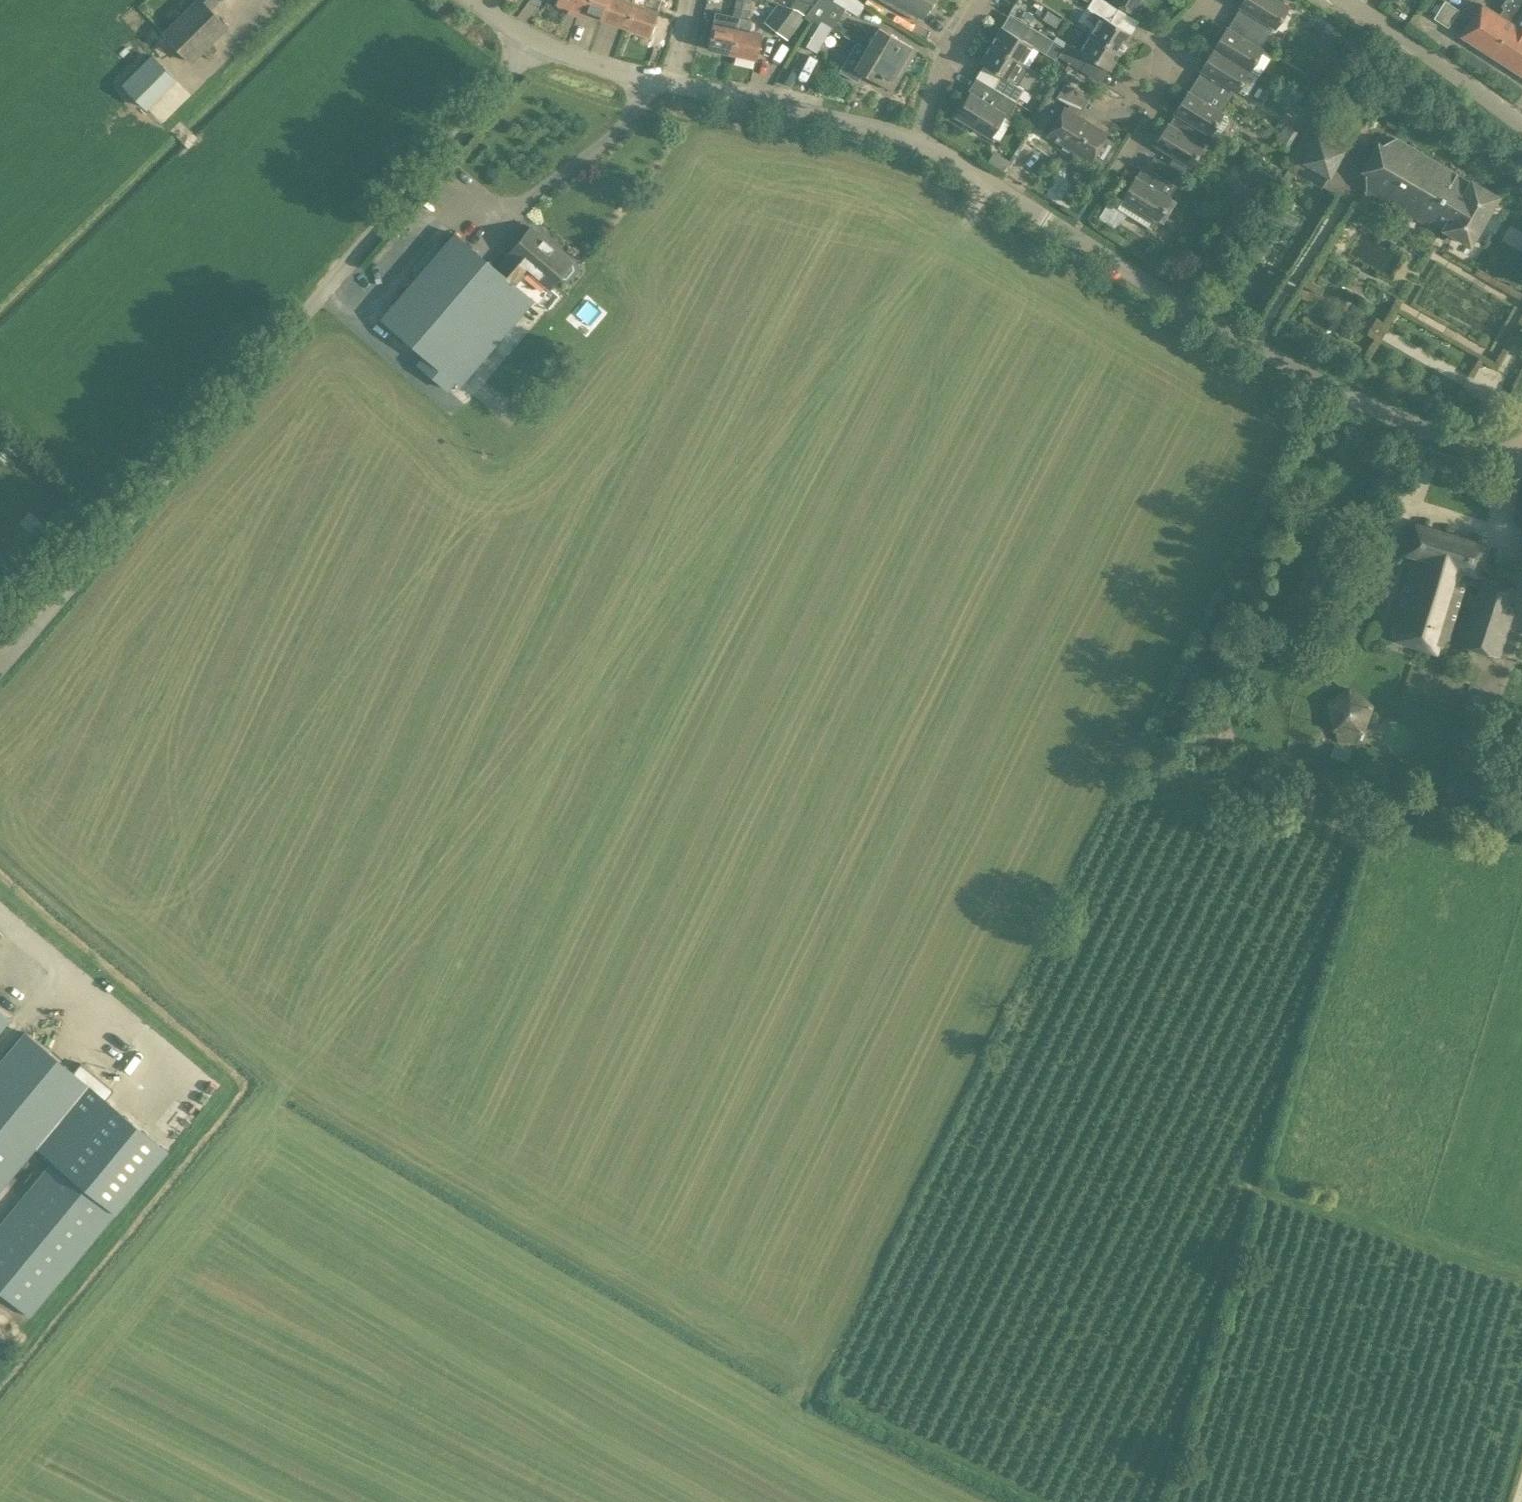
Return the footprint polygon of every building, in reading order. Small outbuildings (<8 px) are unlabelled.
[(220,0),(192,0),(161,32),(192,65),(229,26),(211,8),(220,0)] [(556,2),(580,10),(584,0),(557,0),(556,2)] [(580,10),(603,19),(610,0),(584,0),(580,10)] [(626,27),(635,2),(629,0),(610,0),(603,19),(626,27)] [(805,16),(817,0),(804,0),(797,9),(805,15),(805,16)] [(831,26),(839,13),(837,12),(838,10),(821,0),(817,0),(805,16),(806,16),(818,25),(821,20),(831,26)] [(865,5),(856,0),(834,0),(833,2),(858,16),(865,5)] [(917,17),(921,19),(932,1),(930,0),(880,0),(915,20),(917,17)] [(1104,0),(1092,0),(1087,8),(1101,16),(1090,33),(1120,52),(1131,34),(1110,21),(1118,8),(1104,0)] [(1141,0),(1111,0),(1132,15),(1141,0)] [(1248,26),(1267,37),(1273,27),(1274,27),(1286,6),(1277,0),(1244,0),(1240,7),(1255,16),(1248,26)] [(1500,6),(1502,8),(1498,14),(1481,4),(1460,36),(1521,76),(1521,0),(1504,0),(1500,6)] [(1444,1),(1433,18),(1447,27),(1458,10),(1444,1)] [(650,35),(659,11),(635,2),(626,27),(650,35)] [(747,18),(749,7),(742,5),(742,3),(735,2),(732,14),(740,16),(747,18)] [(806,16),(805,16),(805,15),(797,9),(796,9),(778,3),(763,22),(787,40),(806,16)] [(1061,19),(1047,10),(1042,19),(1056,27),(1061,19)] [(707,48),(731,54),(739,17),(714,11),(712,24),(707,48)] [(1052,40),(1030,26),(1009,14),(1001,26),(990,44),(1021,63),(1032,46),(1045,53),(1052,40)] [(739,17),(731,54),(756,59),(761,34),(749,31),(751,20),(739,17)] [(831,26),(821,20),(806,46),(816,52),(831,26)] [(1267,37),(1248,26),(1242,37),(1227,28),(1214,50),(1248,70),(1258,75),(1271,55),(1260,48),(1267,37)] [(878,27),(866,48),(903,70),(915,49),(878,27)] [(1058,56),(1079,69),(1087,57),(1109,70),(1120,52),(1090,33),(1079,51),(1066,43),(1066,42),(1055,36),(1052,40),(1063,47),(1058,56)] [(990,44),(979,62),(999,75),(992,87),(994,88),(1014,102),(1023,89),(1017,86),(1028,68),(1020,63),(1021,63),(990,44)] [(891,90),(903,70),(866,48),(854,68),(891,90)] [(1214,50),(1201,70),(1216,80),(1209,91),(1228,101),(1234,90),(1242,95),(1246,94),(1258,75),(1248,70),(1214,50)] [(145,53),(115,85),(140,109),(171,78),(145,53)] [(1064,107),(1047,135),(1090,160),(1094,153),(1102,158),(1110,145),(1102,140),(1106,132),(1078,115),(1088,98),(1064,84),(1056,98),(1068,105),(1066,108),(1064,107)] [(985,102),(970,93),(955,116),(990,137),(1003,115),(1006,117),(1015,102),(1014,102),(994,88),(993,88),(985,102)] [(1188,92),(1175,113),(1190,123),(1208,133),(1215,137),(1219,136),(1228,120),(1227,116),(1221,112),(1228,101),(1209,91),(1203,101),(1188,92)] [(1320,189),(1349,139),(1312,117),(1309,122),(1298,143),(1284,167),(1320,189)] [(1184,133),(1168,124),(1156,145),(1189,165),(1201,144),(1208,133),(1190,123),(1184,133)] [(1285,124),(1280,132),(1293,140),(1298,132),(1296,130),(1285,124)] [(1280,132),(1275,142),(1288,149),(1293,140),(1280,132)] [(1382,143),(1376,140),(1358,171),(1365,175),(1366,190),(1366,189),(1427,224),(1430,219),(1444,228),(1444,229),(1469,243),(1495,197),(1470,183),(1471,181),(1395,138),(1396,137),(1382,143)] [(1175,186),(1154,173),(1148,183),(1136,175),(1122,198),(1121,200),(1122,200),(1118,207),(1151,228),(1155,220),(1157,222),(1158,220),(1163,223),(1176,202),(1169,198),(1175,186)] [(1114,226),(1122,211),(1105,202),(1097,217),(1114,226)] [(573,261),(531,226),(508,253),(509,254),(498,267),(455,231),(380,318),(424,356),(416,364),(449,391),(457,382),(461,386),(536,300),(516,283),(528,270),(550,288),(540,300),(548,308),(564,289),(556,281),(573,261)] [(1389,622),(1396,630),(1393,640),(1436,654),(1439,644),(1449,640),(1467,582),(1478,586),(1476,594),(1468,592),(1454,643),(1501,657),(1516,607),(1509,605),(1514,586),(1476,574),(1485,543),(1413,522),(1404,552),(1413,555),(1411,561),(1409,560),(1389,622)] [(1317,713),(1344,738),(1373,708),(1346,682),(1317,713)] [(0,1010),(0,1031),(10,1019),(0,1010)] [(0,1062),(0,1190),(89,1084),(26,1032),(0,1062)] [(105,1096),(0,1223),(0,1292),(30,1316),(169,1148),(105,1096)]
